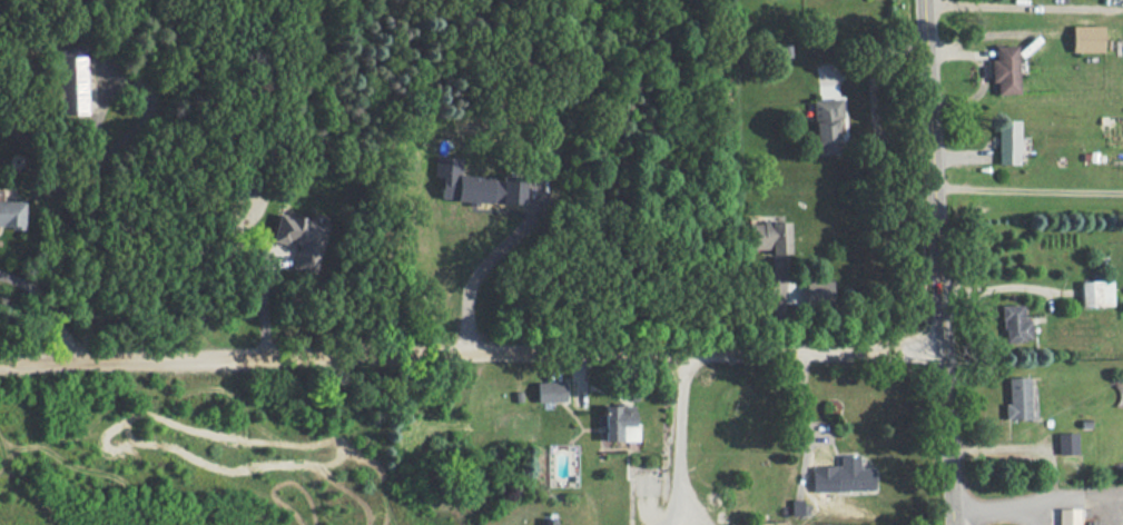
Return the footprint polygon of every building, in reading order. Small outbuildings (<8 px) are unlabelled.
[(1072,51),(1103,51),(1103,25),(1072,25),(1072,51)] [(1017,44),(994,45),(994,58),(992,58),(993,94),(1018,93),(1017,44)] [(88,113),(86,55),(58,56),(60,113),(88,113)] [(814,153),(840,152),(839,99),(812,99),(814,153)] [(1019,120),(998,120),(997,164),(1018,164),(1019,120)] [(522,203),(523,177),(457,175),(458,156),(439,156),(437,200),(522,203)] [(23,226),(23,200),(0,200),(0,227),(23,226)] [(270,241),(295,247),(291,266),(316,271),(326,221),(277,211),(270,241)] [(789,250),(788,220),(747,222),(748,252),(789,250)] [(772,260),(773,286),(786,286),(785,260),(772,260)] [(831,279),(805,279),(805,302),(832,302),(831,279)] [(1081,280),(1082,306),(1113,305),(1112,279),(1081,280)] [(1022,304),(1002,304),(1003,340),(1031,340),(1030,318),(1023,319),(1022,304)] [(1007,377),(1008,404),(1004,404),(1004,419),(1030,418),(1028,377),(1007,377)] [(536,382),(536,401),(564,401),(564,381),(536,382)] [(635,440),(634,405),(603,405),(603,440),(635,440)] [(1057,433),(1058,454),(1078,453),(1077,432),(1057,433)] [(811,491),(874,489),(873,467),(858,467),(858,454),(839,454),(839,465),(811,465),(811,491)] [(1079,507),(1058,507),(1059,524),(1079,524),(1079,507)]
